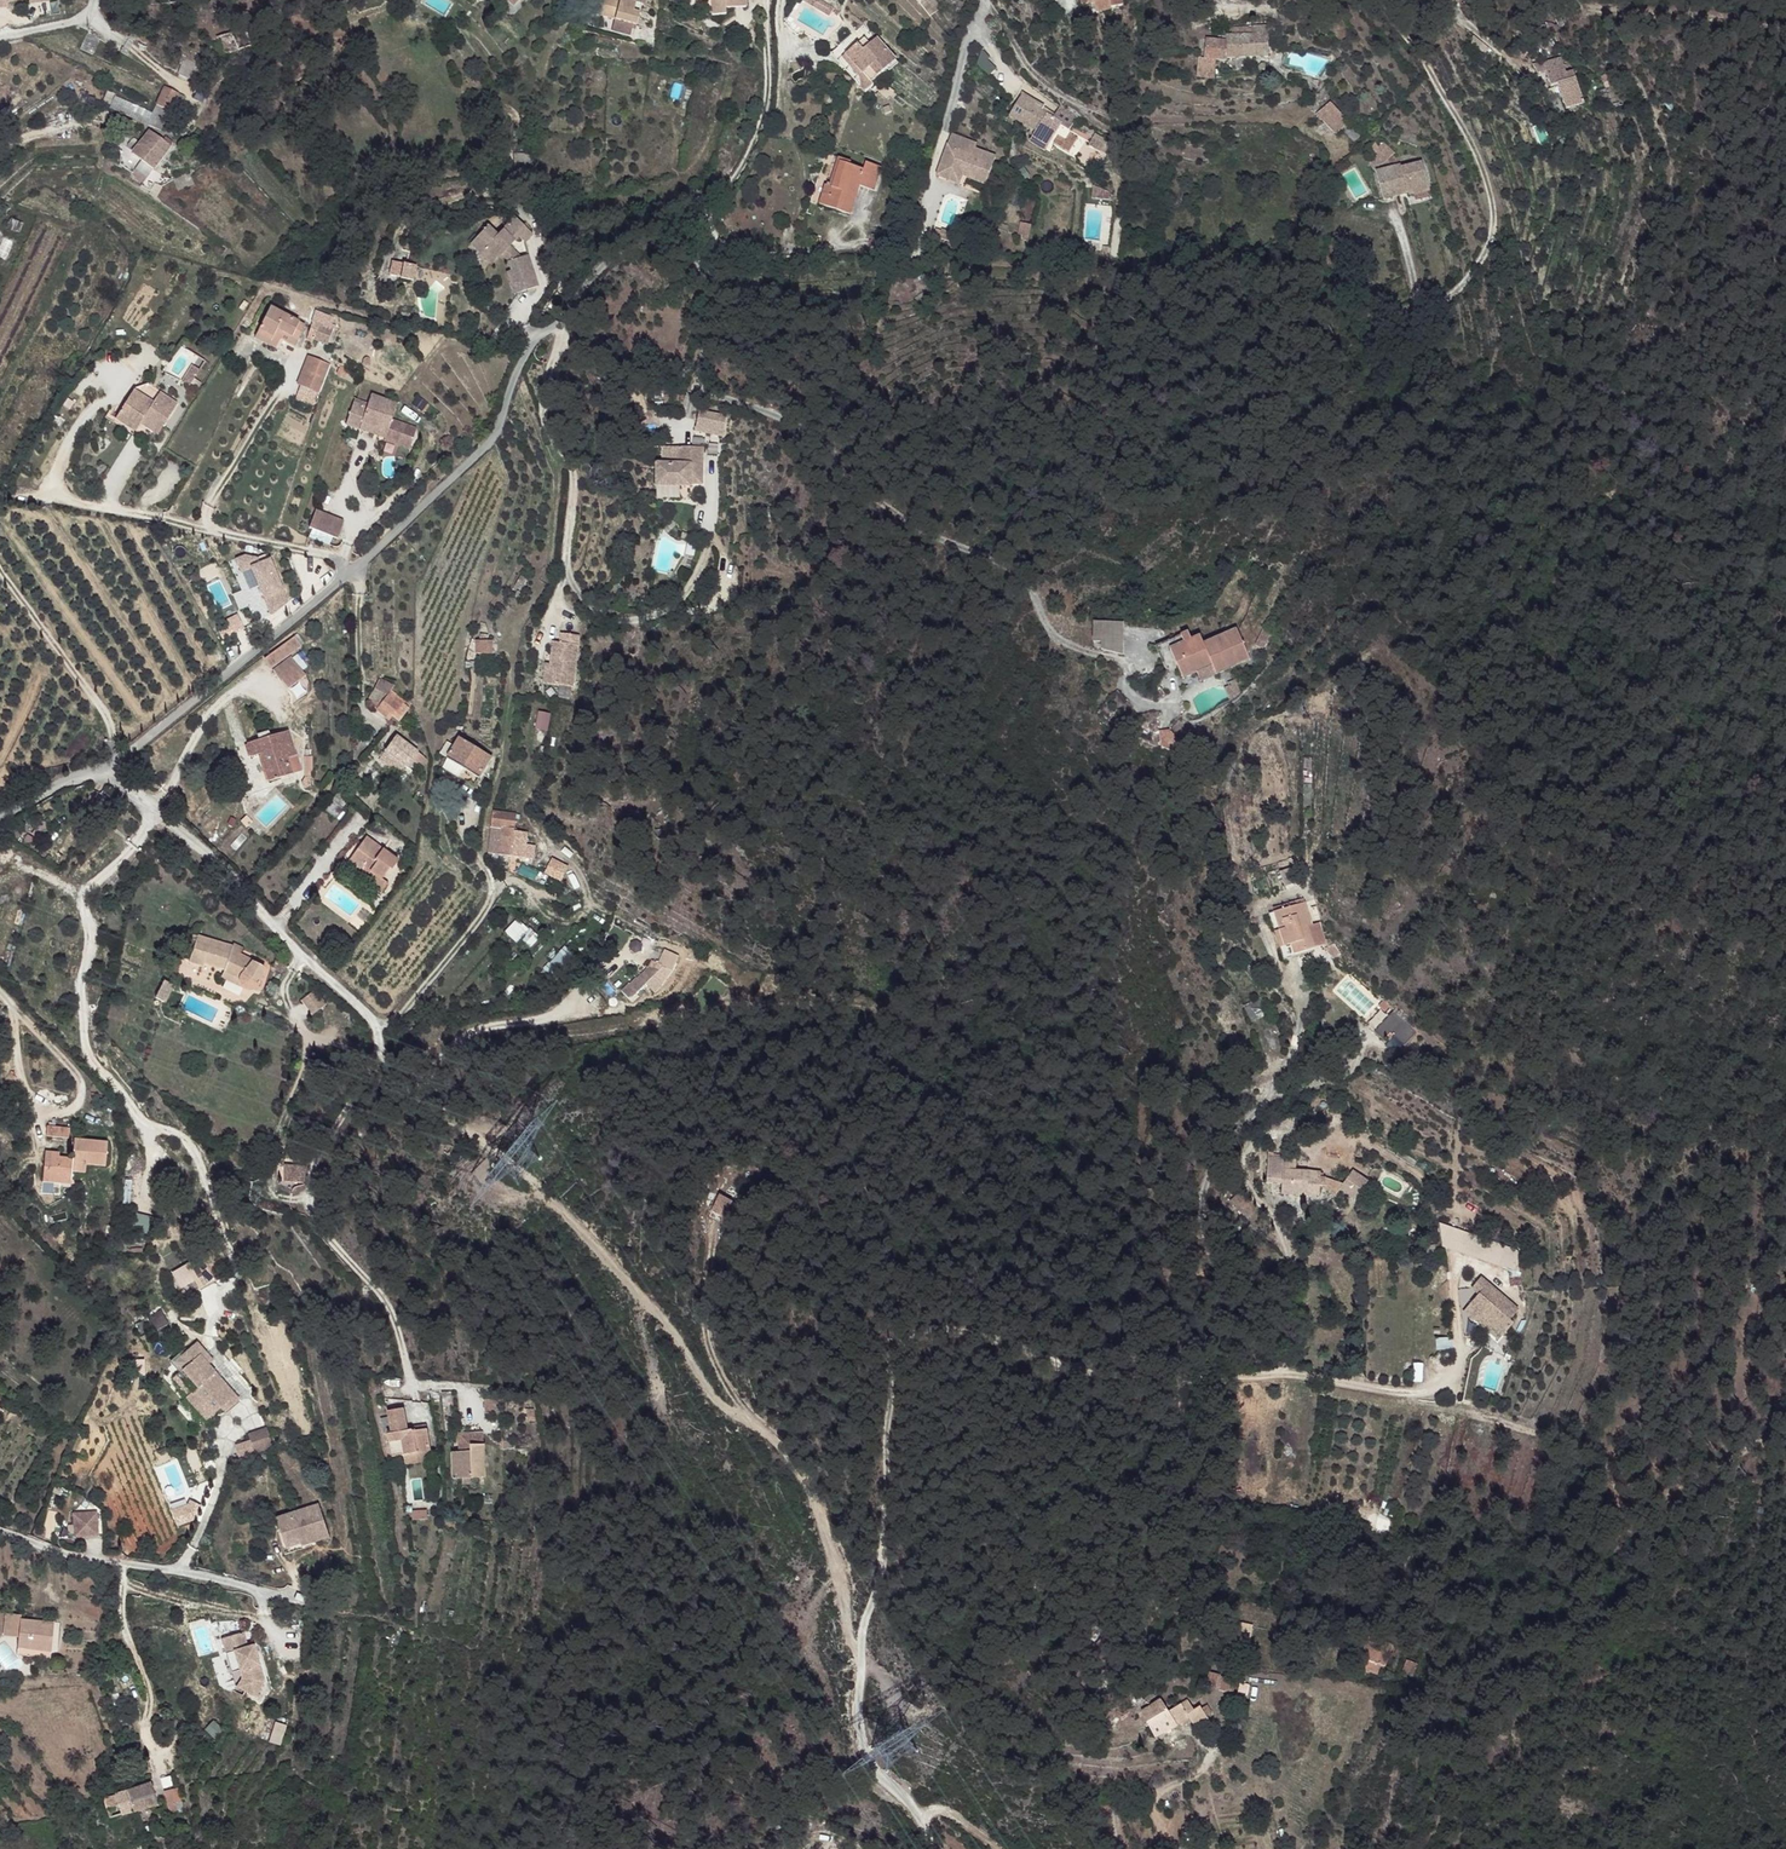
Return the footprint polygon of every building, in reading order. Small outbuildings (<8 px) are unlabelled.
[(0,10),(10,8),(9,4),(24,0),(0,0),(0,9),(0,10)] [(642,3),(643,3),(644,0),(599,0),(595,15),(636,26),(642,3)] [(746,0),(709,0),(711,16),(725,15),(725,9),(746,7),(746,0)] [(947,10),(938,0),(934,5),(942,14),(947,10)] [(936,1),(938,0),(947,10),(953,5),(948,0),(935,0),(936,1)] [(1112,0),(1083,0),(1084,6),(1095,4),(1098,14),(1114,10),(1112,0)] [(1124,0),(1112,0),(1114,10),(1125,8),(1124,0)] [(828,10),(818,4),(813,11),(819,14),(820,12),(825,15),(828,10)] [(842,19),(828,10),(825,15),(820,12),(819,14),(838,26),(842,19)] [(251,45),(245,28),(230,33),(238,50),(251,45)] [(1262,29),(1232,30),(1232,59),(1239,59),(1262,58),(1262,29)] [(93,55),(102,36),(89,30),(80,49),(93,55)] [(1232,59),(1232,30),(1225,30),(1225,41),(1219,41),(1218,44),(1201,47),(1201,57),(1204,58),(1204,66),(1213,66),(1213,64),(1220,63),(1221,59),(1232,59)] [(260,67),(251,45),(238,50),(230,33),(216,37),(218,45),(226,79),(260,67)] [(1115,50),(1113,39),(1105,41),(1107,51),(1115,50)] [(866,56),(859,48),(839,64),(871,104),(879,97),(877,94),(873,97),(870,94),(871,87),(853,66),(866,56)] [(878,55),(874,50),(866,56),(871,62),(878,55)] [(902,73),(884,51),(878,55),(871,62),(866,56),(853,66),(871,87),(870,94),(873,97),(877,94),(902,73)] [(982,52),(973,61),(987,76),(997,67),(982,52)] [(191,79),(198,65),(185,59),(178,73),(191,79)] [(1564,74),(1557,60),(1540,68),(1550,89),(1557,85),(1566,80),(1564,74)] [(1204,79),(1204,66),(1202,66),(1194,67),(1195,80),(1204,79)] [(1213,79),(1213,66),(1204,66),(1204,79),(1213,79)] [(1585,99),(1572,70),(1564,74),(1566,80),(1557,85),(1568,108),(1585,99)] [(161,129),(173,104),(179,107),(184,97),(164,87),(152,113),(115,97),(116,94),(108,90),(104,101),(111,105),(110,106),(161,129)] [(1039,111),(1041,107),(1018,95),(1008,117),(1034,132),(1032,136),(1038,137),(1049,118),(1042,113),(1039,111)] [(1077,113),(1060,103),(1052,119),(1060,123),(1069,128),(1077,113)] [(1328,105),(1321,111),(1329,119),(1341,131),(1347,124),(1335,113),(1328,105)] [(890,117),(888,111),(882,113),(884,120),(890,117)] [(1321,111),(1314,117),(1322,125),(1335,139),(1341,131),(1329,119),(1321,111)] [(1052,119),(1049,118),(1038,137),(1032,136),(1029,142),(1046,151),(1060,123),(1052,119)] [(1360,138),(1347,124),(1341,131),(1353,145),(1360,138)] [(154,170),(172,145),(173,143),(165,137),(163,140),(149,131),(132,153),(141,160),(154,170)] [(1095,135),(1091,142),(1103,149),(1107,141),(1095,135)] [(961,188),(964,180),(966,173),(970,175),(968,181),(988,187),(997,159),(976,153),(977,148),(952,140),(939,181),(961,188)] [(1114,145),(1107,141),(1103,149),(1109,152),(1114,145)] [(1394,155),(1384,144),(1380,149),(1374,143),(1367,151),(1371,156),(1367,160),(1376,172),(1394,155)] [(147,180),(154,170),(141,160),(133,170),(138,173),(147,180)] [(835,194),(845,170),(854,173),(856,169),(838,164),(828,191),(835,194)] [(1424,193),(1417,166),(1397,172),(1395,168),(1376,174),(1383,201),(1402,196),(1407,195),(1408,198),(1424,193)] [(875,199),(883,178),(870,172),(866,177),(854,173),(845,170),(835,194),(828,191),(821,211),(851,222),(862,195),(875,199)] [(194,183),(189,172),(172,179),(177,190),(194,183)] [(142,186),(147,180),(138,173),(133,179),(142,186)] [(157,196),(162,186),(155,183),(150,191),(157,196)] [(1424,193),(1408,198),(1410,206),(1426,201),(1424,193)] [(520,258),(509,247),(515,241),(518,237),(524,243),(532,234),(514,217),(497,235),(487,226),(477,237),(487,246),(480,254),(492,265),(501,255),(508,262),(511,270),(506,272),(511,284),(519,282),(522,291),(538,286),(527,255),(520,258)] [(487,246),(477,237),(470,244),(480,254),(487,246)] [(411,280),(414,265),(392,260),(389,275),(411,280)] [(522,291),(519,282),(511,284),(514,294),(522,291)] [(557,309),(565,298),(562,295),(554,306),(557,309)] [(298,339),(305,325),(270,307),(257,333),(271,341),(277,329),(298,339)] [(328,344),(333,329),(319,324),(317,328),(311,325),(308,333),(315,335),(313,340),(328,344)] [(298,339),(277,329),(271,341),(257,333),(255,338),(276,348),(281,338),(296,345),(298,339)] [(319,393),(331,364),(311,356),(300,386),(319,393)] [(370,367),(371,361),(370,360),(370,359),(370,358),(369,358),(368,357),(367,357),(366,357),(365,357),(364,358),(364,359),(363,359),(362,365),(370,367)] [(187,374),(194,378),(199,369),(193,365),(187,374)] [(187,374),(183,382),(196,390),(201,383),(194,378),(187,374)] [(131,409),(140,394),(134,390),(124,404),(131,409)] [(160,431),(177,404),(160,392),(153,402),(140,394),(131,409),(124,404),(116,418),(136,431),(141,424),(143,420),(160,431)] [(387,432),(397,404),(371,395),(367,407),(353,403),(346,424),(359,429),(362,423),(387,432)] [(676,395),(662,397),(664,410),(678,408),(676,395)] [(721,436),(725,414),(694,409),(691,431),(721,436)] [(160,431),(143,420),(141,424),(158,435),(160,431)] [(416,429),(391,420),(385,437),(399,442),(402,434),(413,438),(416,429)] [(385,438),(387,432),(362,423),(359,429),(385,438)] [(410,449),(413,438),(402,434),(399,442),(385,437),(384,440),(410,449)] [(701,447),(676,447),(676,462),(656,462),(656,485),(690,485),(690,483),(700,483),(701,447)] [(310,528),(339,537),(344,520),(316,510),(310,528)] [(286,608),(265,551),(235,562),(245,589),(235,593),(241,609),(261,601),(266,615),(286,608)] [(225,618),(228,628),(218,630),(220,637),(243,631),(239,615),(225,618)] [(1100,626),(1092,625),(1092,643),(1100,643),(1100,626)] [(1180,638),(1156,648),(1157,651),(1168,676),(1177,672),(1181,679),(1211,666),(1215,675),(1249,659),(1237,630),(1203,644),(1199,637),(1191,641),(1189,634),(1180,638)] [(282,639),(288,654),(301,649),(295,634),(282,639)] [(559,648),(552,647),(549,669),(547,689),(572,692),(578,641),(560,639),(559,648)] [(491,659),(491,647),(475,647),(475,659),(491,659)] [(293,682),(284,660),(263,668),(271,690),(293,682)] [(1211,666),(1181,679),(1184,688),(1215,675),(1211,666)] [(1236,684),(1224,689),(1229,701),(1241,695),(1236,684)] [(387,694),(374,690),(370,701),(380,704),(375,713),(388,722),(393,715),(396,718),(401,712),(397,708),(401,704),(392,697),(394,694),(390,691),(387,694)] [(548,731),(550,713),(536,711),(534,730),(548,731)] [(294,758),(286,733),(244,747),(248,760),(258,757),(266,785),(289,776),(284,761),(294,758)] [(422,756),(395,738),(385,753),(406,767),(409,762),(416,766),(422,756)] [(490,758),(458,738),(445,760),(476,780),(490,758)] [(345,802),(337,795),(323,813),(332,820),(345,802)] [(515,816),(491,812),(488,827),(484,862),(496,864),(507,865),(509,855),(511,840),(515,816)] [(383,857),(352,832),(333,854),(345,863),(348,860),(355,865),(353,868),(363,875),(365,874),(372,865),(374,867),(383,857)] [(520,841),(511,840),(509,855),(507,865),(517,866),(520,841)] [(549,858),(543,874),(560,881),(566,864),(549,858)] [(1284,876),(1280,861),(1270,865),(1273,879),(1284,876)] [(1273,879),(1270,865),(1263,867),(1267,881),(1273,879)] [(363,875),(353,868),(348,875),(364,889),(372,880),(365,874),(363,875)] [(892,900),(886,893),(877,904),(883,910),(892,900)] [(1293,921),(1286,898),(1252,908),(1265,952),(1293,942),(1287,923),(1293,921)] [(515,918),(503,934),(527,953),(539,937),(515,918)] [(1306,939),(1300,920),(1293,921),(1287,923),(1293,942),(1306,939)] [(227,942),(194,931),(184,957),(198,962),(199,959),(219,966),(218,968),(235,977),(235,981),(244,983),(244,986),(247,985),(248,985),(249,984),(251,983),(253,980),(253,977),(260,962),(235,949),(226,945),(227,942)] [(237,943),(228,939),(227,942),(226,945),(235,949),(237,943)] [(565,948),(543,969),(552,978),(574,958),(565,948)] [(285,960),(276,952),(269,961),(278,969),(285,960)] [(235,977),(218,968),(216,973),(227,980),(235,981),(235,977)] [(622,993),(629,1000),(656,973),(646,968),(622,993)] [(317,1003),(305,989),(292,1000),(305,1014),(317,1003)] [(1397,1028),(1373,1007),(1355,1028),(1363,1036),(1370,1028),(1386,1041),(1397,1028)] [(68,1128),(69,1117),(47,1115),(46,1125),(68,1128)] [(104,1157),(107,1132),(73,1129),(71,1149),(58,1147),(57,1152),(50,1151),(48,1159),(42,1159),(42,1167),(54,1169),(53,1178),(67,1178),(69,1162),(84,1163),(85,1156),(104,1157)] [(450,1142),(444,1138),(440,1147),(444,1150),(447,1150),(450,1142)] [(1287,1169),(1288,1162),(1267,1158),(1265,1182),(1279,1184),(1280,1170),(1287,1169)] [(303,1164),(283,1162),(281,1180),(303,1181),(303,1164)] [(67,1183),(67,1178),(53,1178),(54,1169),(42,1167),(40,1181),(67,1183)] [(1304,1178),(1304,1172),(1287,1169),(1280,1170),(1279,1184),(1279,1192),(1303,1194),(1304,1178)] [(1316,1179),(1322,1179),(1340,1186),(1329,1175),(1323,1176),(1321,1173),(1312,1173),(1312,1178),(1316,1179)] [(1312,1178),(1304,1178),(1303,1194),(1315,1195),(1316,1187),(1316,1179),(1312,1178)] [(1332,1195),(1340,1186),(1322,1179),(1316,1179),(1316,1187),(1323,1188),(1332,1195)] [(719,1200),(712,1214),(727,1222),(735,1208),(719,1200)] [(1520,1264),(1518,1245),(1508,1242),(1511,1265),(1520,1264)] [(1522,1283),(1520,1264),(1511,1265),(1513,1284),(1522,1283)] [(1519,1308),(1480,1278),(1472,1288),(1460,1289),(1463,1336),(1476,1335),(1475,1323),(1476,1320),(1481,1315),(1506,1333),(1515,1321),(1512,1318),(1519,1308)] [(1506,1333),(1481,1315),(1476,1320),(1501,1339),(1506,1333)] [(163,1316),(149,1324),(154,1333),(168,1324),(163,1316)] [(1435,1338),(1436,1349),(1452,1349),(1452,1337),(1435,1338)] [(199,1355),(172,1377),(190,1396),(195,1392),(216,1413),(224,1406),(228,1410),(236,1403),(232,1399),(236,1395),(199,1355)] [(479,1372),(496,1376),(493,1367),(479,1372)] [(498,1383),(496,1376),(479,1372),(484,1389),(498,1383)] [(188,1398),(209,1420),(216,1413),(195,1392),(190,1396),(188,1398)] [(236,1395),(232,1399),(236,1403),(240,1399),(236,1395)] [(491,1415),(487,1404),(465,1412),(470,1427),(479,1424),(478,1420),(491,1415)] [(437,1438),(430,1421),(412,1429),(409,1422),(407,1423),(398,1405),(384,1411),(393,1431),(395,1429),(399,1436),(406,1433),(412,1446),(413,1448),(437,1438)] [(503,1445),(491,1415),(478,1420),(479,1424),(488,1449),(489,1450),(503,1445)] [(430,1421),(428,1417),(416,1422),(414,1420),(409,1422),(412,1429),(430,1421)] [(488,1449),(479,1424),(470,1427),(460,1433),(469,1456),(480,1452),(488,1449)] [(250,1433),(257,1451),(276,1443),(269,1425),(250,1433)] [(412,1446),(406,1433),(399,1436),(395,1429),(393,1431),(391,1432),(399,1451),(412,1446)] [(441,1446),(437,1438),(413,1448),(417,1456),(441,1446)] [(489,1450),(488,1449),(480,1452),(481,1458),(490,1454),(489,1450)] [(456,1502),(452,1494),(437,1502),(440,1509),(456,1502)] [(277,1520),(284,1543),(299,1540),(300,1545),(301,1549),(330,1540),(319,1507),(277,1520)] [(101,1515),(77,1518),(79,1542),(103,1539),(101,1515)] [(299,1540),(284,1543),(285,1549),(300,1545),(299,1540)] [(0,1616),(0,1639),(8,1639),(8,1649),(42,1652),(44,1625),(21,1623),(21,1621),(10,1620),(11,1616),(0,1616)] [(1123,1636),(1113,1627),(1103,1640),(1112,1648),(1123,1636)] [(240,1630),(219,1637),(234,1684),(253,1697),(263,1683),(260,1675),(252,1646),(246,1648),(245,1645),(240,1630)] [(1379,1665),(1386,1643),(1372,1640),(1370,1649),(1364,1647),(1360,1660),(1379,1665)] [(1129,1676),(1132,1666),(1123,1662),(1120,1673),(1129,1676)] [(1229,1699),(1231,1685),(1210,1679),(1207,1693),(1229,1699)] [(1131,1703),(1134,1702),(1138,1692),(1136,1688),(1126,1693),(1131,1703)] [(1143,1700),(1138,1692),(1134,1702),(1136,1704),(1143,1700)] [(1169,1716),(1162,1700),(1140,1712),(1153,1739),(1176,1727),(1169,1716)] [(1190,1706),(1183,1710),(1188,1721),(1193,1731),(1207,1723),(1202,1711),(1194,1714),(1190,1706)] [(1188,1721),(1183,1710),(1179,1711),(1184,1723),(1188,1721)] [(1184,1723),(1179,1711),(1169,1716),(1176,1727),(1184,1723)] [(275,1721),(269,1742),(280,1745),(286,1725),(275,1721)] [(155,1803),(149,1783),(139,1786),(125,1791),(131,1811),(132,1810),(155,1803)] [(166,1809),(179,1809),(179,1788),(165,1788),(166,1809)] [(131,1811),(125,1791),(113,1794),(116,1803),(104,1807),(108,1818),(131,1811)] [(789,1833),(784,1829),(779,1835),(780,1838),(783,1840),(786,1838),(789,1833)]
